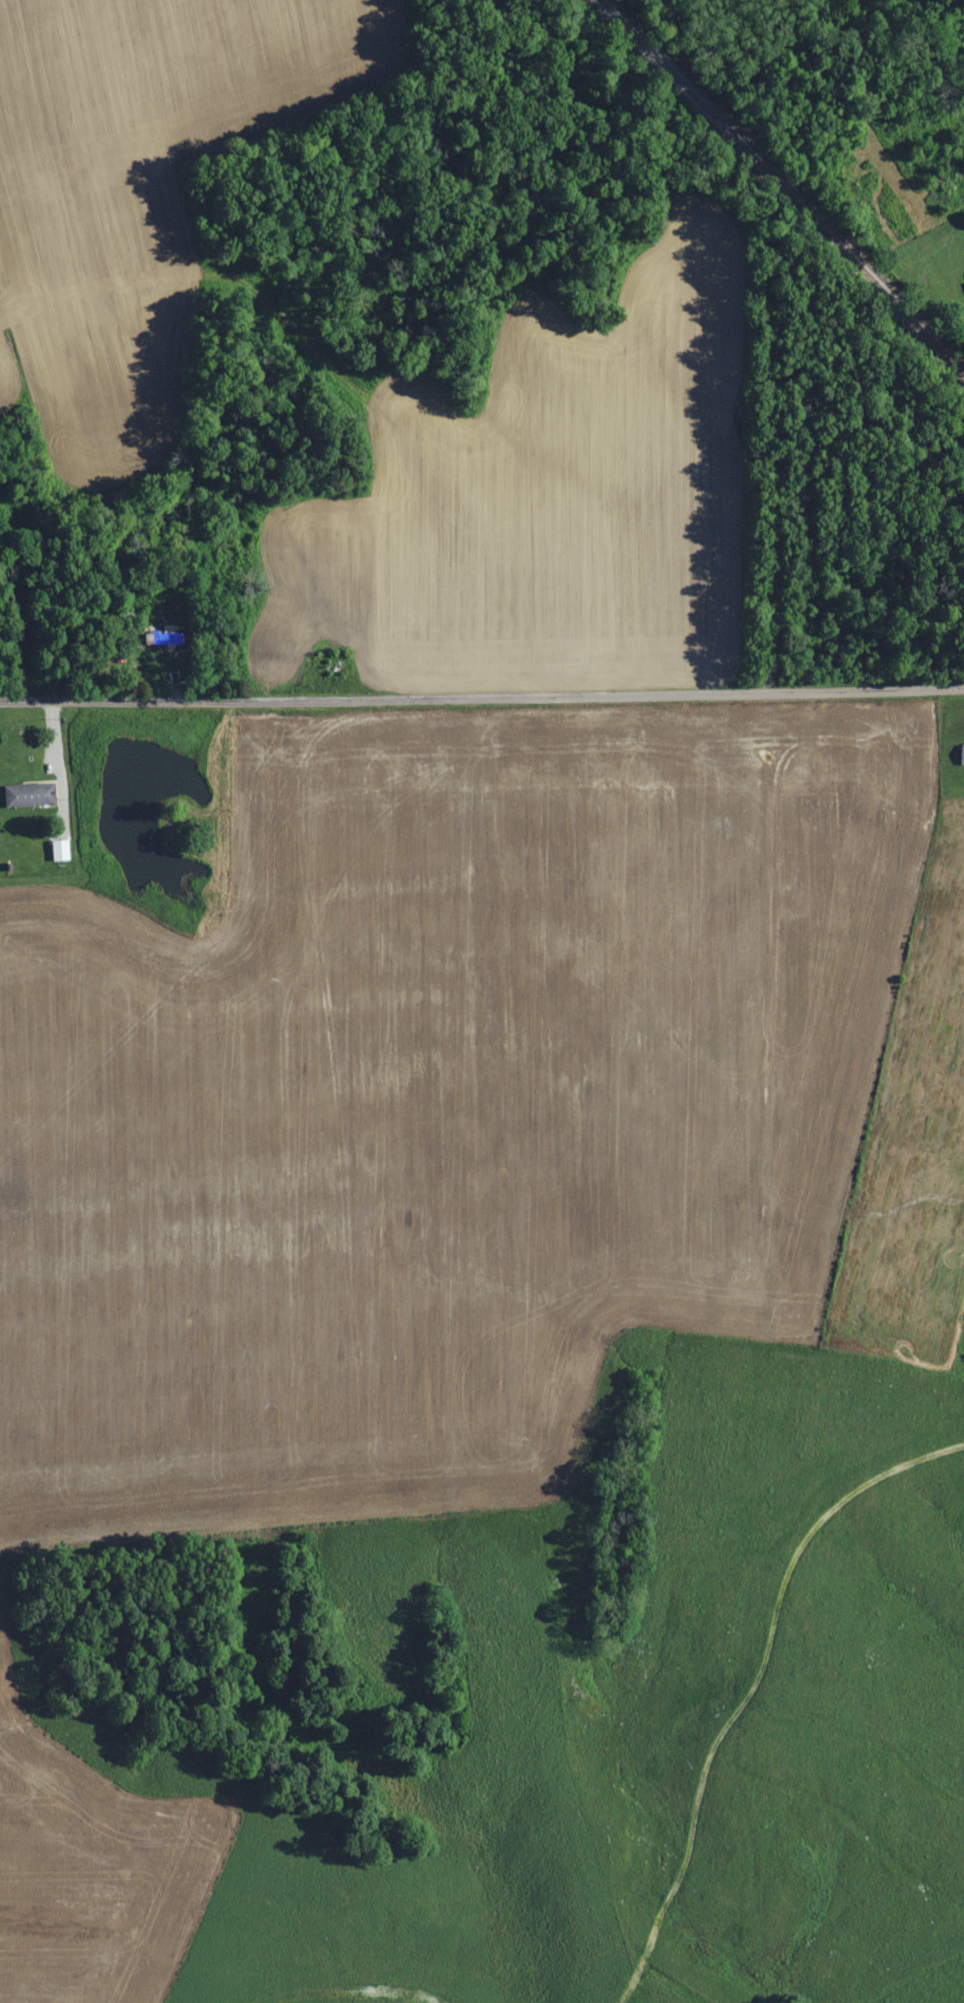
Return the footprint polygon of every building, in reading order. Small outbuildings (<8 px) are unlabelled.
[(57,805),(56,783),(6,785),(6,807),(57,805)] [(53,841),(53,861),(70,860),(69,840),(53,841)]
